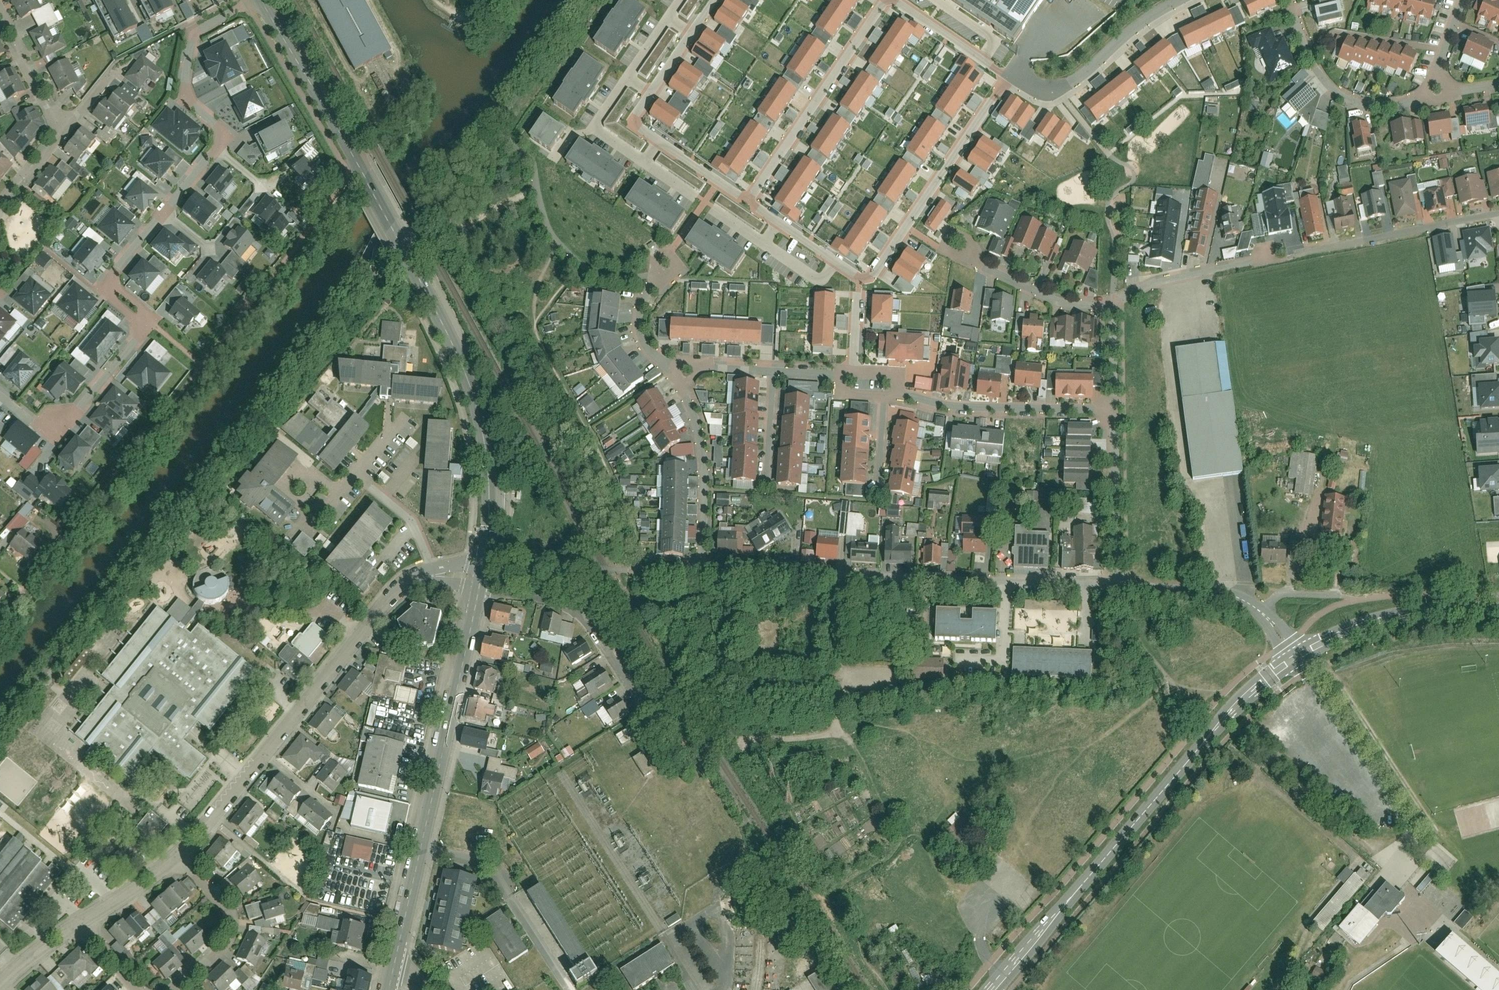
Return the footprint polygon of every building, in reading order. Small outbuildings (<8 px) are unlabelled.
[(20,21),(39,10),(33,0),(9,0),(20,21)] [(92,1),(113,41),(135,30),(119,0),(93,0),(92,1)] [(149,22),(162,15),(171,11),(165,0),(138,0),(149,22)] [(392,52),(363,0),(315,0),(355,73),(392,52)] [(593,43),(615,58),(623,45),(626,47),(640,26),(638,24),(646,11),(629,0),(623,0),(593,43)] [(701,0),(688,0),(679,14),(689,20),(701,0)] [(721,7),(741,20),(749,8),(737,0),(726,0),(721,7)] [(830,5),(847,16),(854,6),(846,0),(833,0),(830,5)] [(966,11),(973,0),(950,0),(966,11)] [(966,11),(1014,44),(1023,31),(978,0),(973,0),(966,11)] [(1024,30),(1045,0),(981,0),(1024,30)] [(1243,3),(1250,19),(1276,7),(1273,0),(1250,0),(1243,3)] [(1320,10),(1315,12),(1318,27),(1342,21),(1338,4),(1337,0),(1318,0),(1320,10)] [(1367,5),(1431,21),(1436,1),(1434,0),(1368,0),(1367,5)] [(1477,18),(1498,28),(1498,3),(1492,0),(1485,0),(1477,18)] [(830,5),(823,15),(840,26),(847,16),(830,5)] [(1227,6),(1179,28),(1188,47),(1236,25),(1227,6)] [(741,20),(721,7),(714,18),(733,32),(741,20)] [(823,15),(816,26),(833,37),(840,26),(823,15)] [(898,21),(890,32),(908,43),(915,32),(898,21)] [(48,31),(46,27),(30,35),(42,60),(66,48),(56,27),(48,31)] [(707,27),(699,39),(718,52),(726,40),(707,27)] [(647,79),(676,34),(667,28),(639,74),(647,79)] [(876,30),(868,40),(876,45),(883,35),(876,30)] [(890,32),(884,42),(901,53),(908,43),(890,32)] [(1470,36),(1462,56),(1486,66),(1494,46),(1470,36)] [(808,38),(801,49),(817,60),(824,49),(808,38)] [(1164,38),(1133,63),(1148,81),(1179,56),(1164,38)] [(1347,38),(1337,61),(1349,66),(1351,63),(1361,67),(1362,64),(1373,69),(1374,67),(1384,71),(1385,69),(1396,74),(1397,71),(1408,76),(1418,53),(1406,48),(1404,51),(1394,46),(1392,49),(1382,45),(1381,47),(1370,43),(1369,45),(1359,40),(1358,43),(1347,38)] [(718,52),(699,39),(691,50),(710,64),(718,52)] [(884,42),(876,53),(894,64),(901,53),(884,42)] [(1283,44),(1258,54),(1261,64),(1267,78),(1293,68),(1283,44)] [(242,77),(225,45),(202,56),(220,89),(242,77)] [(801,49),(794,60),(810,70),(817,60),(801,49)] [(876,53),(869,64),(886,75),(894,64),(876,53)] [(141,57),(124,78),(139,90),(148,78),(155,84),(163,74),(141,57)] [(585,57),(553,104),(575,118),(583,106),(586,108),(600,87),(598,85),(606,72),(585,57)] [(923,59),(914,73),(928,82),(937,68),(923,59)] [(810,70),(794,60),(787,70),(803,81),(810,70)] [(684,62),(676,74),(696,87),(704,75),(684,62)] [(75,83),(65,63),(49,71),(59,91),(75,83)] [(965,69),(959,79),(976,90),(982,81),(965,69)] [(8,70),(0,75),(0,86),(8,100),(21,92),(8,70)] [(696,87),(676,74),(668,86),(688,99),(696,87)] [(863,75),(855,86),(872,97),(880,86),(863,75)] [(1101,75),(1090,84),(1097,94),(1108,85),(1101,75)] [(1125,77),(1085,109),(1098,125),(1137,93),(1125,77)] [(959,79),(951,89),(968,101),(976,90),(959,79)] [(780,82),(772,93),(789,103),(796,92),(780,82)] [(1226,92),(1240,86),(1239,82),(1224,87),(1226,92)] [(1315,99),(1301,83),(1283,99),(1297,115),(1315,99)] [(855,86),(848,96),(865,108),(872,97),(855,86)] [(616,126),(636,94),(626,88),(603,127),(641,150),(646,143),(616,126)] [(951,89),(944,101),(961,111),(968,101),(951,89)] [(104,100),(92,116),(109,129),(120,115),(124,118),(135,103),(118,90),(108,103),(104,100)] [(252,93),(233,104),(242,123),(262,112),(252,93)] [(772,93),(766,103),(782,114),(789,103),(772,93)] [(974,112),(982,101),(974,95),(966,107),(974,112)] [(848,96),(840,108),(858,119),(865,108),(848,96)] [(682,113),(659,98),(648,114),(671,130),(682,113)] [(944,101),(936,112),(953,123),(961,111),(944,101)] [(1011,101),(998,119),(1010,127),(1022,109),(1011,101)] [(782,114),(766,103),(759,114),(775,124),(782,114)] [(12,112),(18,124),(7,138),(24,151),(40,130),(27,105),(12,112)] [(271,116),(276,127),(296,117),(291,106),(271,116)] [(1490,127),(1487,107),(1464,110),(1466,130),(1490,127)] [(166,108),(149,128),(181,154),(187,147),(189,149),(198,139),(194,136),(200,129),(176,110),(173,114),(166,108)] [(1034,116),(1022,109),(1010,127),(1021,135),(1034,116)] [(1452,135),(1448,114),(1427,118),(1431,139),(1452,135)] [(543,116),(529,138),(550,152),(565,131),(543,116)] [(833,117),(825,129),(842,140),(850,129),(833,117)] [(1047,118),(1035,137),(1047,145),(1059,127),(1047,118)] [(1414,121),(1391,124),(1395,148),(1418,144),(1414,121)] [(718,122),(709,136),(714,139),(723,126),(718,122)] [(929,122),(921,133),(939,144),(946,133),(929,122)] [(1327,123),(1318,123),(1317,136),(1326,136),(1327,123)] [(292,144),(282,125),(254,140),(264,159),(292,144)] [(751,125),(744,136),(760,147),(767,135),(751,125)] [(1371,150),(1367,125),(1351,128),(1355,153),(1371,150)] [(1071,135),(1059,127),(1047,145),(1059,154),(1071,135)] [(825,129),(818,139),(835,151),(842,140),(825,129)] [(79,132),(63,152),(77,162),(93,142),(79,132)] [(921,133),(914,144),(931,155),(939,144),(921,133)] [(744,136),(737,146),(753,157),(760,147),(744,136)] [(818,139),(811,150),(828,162),(835,151),(818,139)] [(984,139),(976,151),(995,163),(1003,151),(984,139)] [(580,140),(562,165),(612,200),(629,175),(619,168),(620,166),(595,149),(594,150),(580,140)] [(260,156),(245,144),(236,156),(250,168),(260,156)] [(914,144),(907,154),(924,166),(931,155),(914,144)] [(944,156),(948,149),(940,145),(936,152),(944,156)] [(737,146),(730,156),(746,167),(753,157),(737,146)] [(976,151),(968,162),(987,175),(995,163),(976,151)] [(1263,152),(1260,167),(1270,170),(1274,155),(1263,152)] [(160,183),(174,167),(157,153),(143,169),(160,183)] [(746,167),(730,156),(725,164),(718,159),(713,166),(726,176),(730,171),(739,177),(746,167)] [(1440,169),(1448,169),(1447,156),(1431,156),(1431,161),(1440,161),(1440,169)] [(0,157),(0,175),(9,163),(0,157)] [(805,159),(798,170),(815,181),(822,171),(805,159)] [(307,189),(321,175),(305,160),(291,174),(307,189)] [(899,162),(892,174),(909,185),(917,174),(899,162)] [(1338,167),(1339,184),(1349,183),(1348,166),(1338,167)] [(63,179),(49,168),(34,187),(47,198),(63,179)] [(217,169),(205,185),(221,197),(233,181),(217,169)] [(815,181),(798,170),(790,181),(807,192),(815,181)] [(1379,187),(1384,186),(1382,172),(1372,174),(1375,192),(1380,191),(1379,187)] [(1487,175),(1492,200),(1498,199),(1498,172),(1487,175)] [(980,185),(961,173),(953,186),(972,198),(980,185)] [(892,174),(885,184),(902,195),(909,185),(892,174)] [(1473,178),(1456,181),(1461,205),(1478,202),(1473,178)] [(807,192),(790,181),(783,192),(800,203),(807,192)] [(1388,186),(1396,221),(1419,216),(1411,181),(1388,186)] [(1442,191),(1424,194),(1428,216),(1447,212),(1444,196),(1452,195),(1449,181),(1441,183),(1442,191)] [(1354,194),(1352,183),(1337,186),(1339,196),(1354,194)] [(138,184),(124,203),(129,207),(143,217),(157,199),(138,184)] [(885,184),(877,195),(894,206),(902,195),(885,184)] [(1274,194),(1263,196),(1270,236),(1293,232),(1288,202),(1295,201),(1292,185),(1273,188),(1274,194)] [(640,186),(626,208),(642,219),(642,220),(655,229),(656,228),(672,239),(687,218),(674,210),(676,207),(654,193),(653,195),(640,186)] [(1197,216),(1191,236),(1193,236),(1188,257),(1204,261),(1210,238),(1208,237),(1213,219),(1210,219),(1216,195),(1199,191),(1193,215),(1197,216)] [(800,203),(783,192),(776,203),(783,208),(781,212),(796,223),(802,213),(796,209),(800,203)] [(1380,193),(1362,197),(1367,220),(1385,216),(1380,193)] [(194,196),(182,213),(203,228),(216,211),(194,196)] [(829,197),(820,211),(834,220),(843,207),(829,197)] [(265,198),(251,214),(265,226),(260,232),(274,243),(289,226),(275,214),(279,209),(265,198)] [(1299,202),(1307,238),(1323,235),(1316,199),(1299,202)] [(1338,217),(1331,219),(1335,234),(1356,229),(1353,214),(1349,215),(1345,200),(1334,203),(1338,217)] [(935,233),(952,209),(942,202),(925,226),(935,233)] [(1013,212),(990,202),(977,232),(1001,242),(1013,212)] [(1180,207),(1158,204),(1150,260),(1172,263),(1180,207)] [(871,205),(864,216),(881,227),(888,216),(871,205)] [(1239,236),(1236,218),(1232,218),(1230,208),(1221,210),(1223,220),(1221,221),(1224,239),(1239,236)] [(112,209),(96,230),(118,247),(135,226),(112,209)] [(227,222),(232,216),(225,211),(220,218),(227,222)] [(864,216),(857,227),(874,238),(881,227),(864,216)] [(71,218),(64,226),(70,231),(77,223),(71,218)] [(1048,261),(1058,238),(1040,230),(1041,227),(1021,218),(1010,245),(1048,261)] [(700,225),(685,246),(702,257),(701,258),(715,267),(716,266),(732,277),(746,256),(734,248),(735,245),(714,231),(713,233),(700,225)] [(857,227),(849,238),(866,249),(874,238),(857,227)] [(1490,228),(1464,233),(1469,261),(1487,258),(1486,252),(1494,251),(1490,228)] [(237,229),(222,247),(239,261),(254,243),(237,229)] [(164,233),(150,249),(169,265),(181,250),(188,255),(195,247),(181,235),(175,242),(164,233)] [(880,234),(872,245),(880,250),(888,239),(880,234)] [(1453,235),(1433,238),(1439,268),(1458,265),(1453,235)] [(837,239),(831,247),(847,258),(849,253),(859,260),(866,249),(849,238),(845,244),(837,239)] [(1084,275),(1094,251),(1074,243),(1064,267),(1084,275)] [(88,244),(73,262),(89,275),(104,257),(88,244)] [(908,250),(900,262),(919,275),(927,263),(908,250)] [(44,253),(35,261),(42,269),(51,260),(44,253)] [(919,275),(900,262),(892,274),(911,286),(919,275)] [(142,263),(127,282),(146,296),(160,277),(142,263)] [(210,263),(195,281),(211,293),(225,275),(210,263)] [(1085,287),(1096,289),(1099,272),(1088,270),(1085,287)] [(28,279),(11,301),(33,318),(50,296),(28,279)] [(74,285),(55,308),(78,326),(97,303),(74,285)] [(970,296),(954,293),(951,313),(966,316),(970,296)] [(1497,316),(1496,293),(1468,295),(1470,326),(1485,325),(1484,317),(1497,316)] [(1008,299),(991,297),(987,323),(1005,326),(1008,299)] [(815,311),(836,312),(836,299),(815,299),(815,311)] [(893,300),(873,299),(872,312),(893,313),(893,300)] [(618,302),(592,300),(589,333),(600,367),(622,395),(642,379),(620,351),(615,336),(618,302)] [(200,316),(181,301),(169,316),(187,331),(200,316)] [(17,324),(0,310),(0,344),(17,324)] [(814,324),(835,325),(836,312),(815,311),(814,324)] [(893,313),(872,312),(871,325),(892,326),(893,313)] [(40,331),(49,322),(42,316),(34,325),(40,331)] [(836,329),(846,329),(846,316),(836,316),(836,329)] [(1086,319),(1058,318),(1058,344),(1086,344),(1086,319)] [(683,344),(684,322),(671,322),(670,343),(683,344)] [(696,344),(697,323),(684,322),(683,344),(696,344)] [(709,345),(711,324),(697,323),(696,344),(709,345)] [(107,324),(81,355),(97,368),(122,337),(107,324)] [(723,346),(724,325),(711,324),(709,345),(723,346)] [(813,338),(834,339),(835,325),(814,324),(813,338)] [(736,346),(737,325),(724,325),(723,346),(736,346)] [(748,347),(749,326),(737,325),(736,346),(748,347)] [(1043,342),(1043,325),(1023,325),(1022,341),(1043,342)] [(762,327),(749,326),(748,347),(761,348),(762,327)] [(1489,341),(1488,332),(1469,333),(1470,343),(1480,343),(1481,348),(1475,349),(1477,371),(1486,370),(1486,367),(1498,366),(1498,340),(1489,341)] [(834,351),(834,339),(813,338),(813,350),(834,351)] [(886,338),(885,362),(922,364),(923,340),(886,338)] [(436,406),(438,381),(408,378),(411,345),(387,343),(385,363),(341,359),(339,384),(379,388),(379,393),(392,394),(392,402),(436,406)] [(966,352),(976,353),(977,345),(966,344),(966,352)] [(702,346),(702,356),(715,356),(715,346),(702,346)] [(1216,346),(1176,351),(1193,480),(1240,474),(1230,394),(1223,395),(1216,346)] [(740,357),(741,347),(727,347),(727,357),(740,357)] [(145,355),(126,380),(142,393),(147,387),(157,394),(172,375),(145,355)] [(20,357),(3,379),(19,392),(32,376),(25,370),(29,364),(20,357)] [(958,364),(942,361),(939,377),(934,377),(931,395),(941,396),(941,394),(956,396),(956,393),(966,395),(971,369),(958,366),(958,364)] [(63,364),(41,391),(56,403),(66,391),(75,398),(87,384),(63,364)] [(1014,386),(1038,390),(1042,369),(1018,365),(1014,386)] [(656,368),(645,376),(649,382),(660,374),(656,368)] [(976,395),(998,398),(1001,377),(979,375),(976,395)] [(1497,375),(1471,377),(1472,389),(1480,388),(1481,411),(1498,410),(1498,385),(1497,375)] [(1092,400),(1092,379),(1056,378),(1055,399),(1092,400)] [(755,384),(733,381),(730,413),(733,413),(729,449),(733,450),(730,479),(754,482),(758,449),(753,448),(757,415),(751,414),(755,384)] [(324,385),(309,404),(321,414),(316,420),(332,432),(313,456),(334,472),(372,423),(324,385)] [(89,422),(114,442),(127,425),(124,423),(137,407),(113,388),(98,405),(101,408),(89,422)] [(654,391),(636,403),(648,420),(645,422),(652,431),(650,433),(657,442),(654,444),(661,454),(681,440),(675,431),(677,430),(672,423),(673,421),(665,410),(666,409),(654,391)] [(777,449),(776,484),(799,485),(801,450),(804,450),(805,419),(808,419),(808,398),(786,397),(785,417),(782,417),(780,449),(777,449)] [(708,437),(722,437),(722,414),(708,414),(708,437)] [(868,419),(843,418),(839,482),(864,484),(868,419)] [(935,427),(944,427),(944,419),(936,418),(935,427)] [(916,425),(896,420),(891,445),(895,446),(889,469),(893,470),(888,491),(911,496),(916,474),(912,473),(917,448),(911,447),(916,425)] [(1482,422),(1482,433),(1476,433),(1478,457),(1498,456),(1498,421),(1482,422)] [(1,442),(23,460),(38,442),(17,424),(1,442)] [(1089,425),(1065,424),(1064,483),(1088,483),(1089,425)] [(951,451),(1000,457),(1003,433),(954,427),(951,451)] [(60,462),(73,473),(100,439),(87,428),(60,462)] [(449,430),(427,429),(424,473),(428,473),(425,520),(446,522),(449,476),(459,477),(460,467),(447,466),(449,430)] [(716,469),(722,469),(723,441),(714,440),(713,463),(716,463),(716,469)] [(232,496),(276,528),(291,508),(268,491),(291,459),(270,444),(232,496)] [(631,450),(625,453),(628,461),(634,458),(631,450)] [(918,472),(923,452),(918,451),(913,471),(918,472)] [(1318,456),(1293,453),(1290,474),(1298,475),(1296,490),(1313,492),(1318,456)] [(683,465),(663,465),(660,551),(680,551),(683,465)] [(1479,470),(1480,493),(1498,492),(1498,469),(1479,470)] [(71,495),(49,476),(41,485),(29,475),(19,487),(33,500),(39,493),(58,510),(71,495)] [(949,505),(950,495),(929,493),(928,503),(949,505)] [(987,514),(997,514),(997,493),(987,493),(987,514)] [(729,507),(729,494),(716,494),(716,507),(729,507)] [(1343,498),(1324,496),(1321,530),(1340,532),(1343,498)] [(1101,504),(1087,503),(1087,499),(1076,499),(1075,514),(1100,515),(1101,504)] [(839,536),(857,537),(857,531),(862,531),(863,514),(850,513),(850,503),(833,502),(833,512),(840,512),(839,536)] [(367,505),(322,564),(361,593),(377,572),(361,561),(390,523),(367,505)] [(696,519),(698,507),(688,506),(686,518),(696,519)] [(887,518),(898,518),(898,506),(887,506),(887,518)] [(786,527),(780,517),(748,534),(754,545),(786,527)] [(965,517),(964,551),(986,551),(986,518),(965,517)] [(650,520),(641,520),(642,532),(650,531),(650,520)] [(907,524),(906,536),(925,538),(926,526),(907,524)] [(1090,527),(1075,527),(1075,568),(1091,567),(1090,527)] [(886,562),(904,562),(904,548),(897,548),(896,528),(886,528),(886,562)] [(1015,531),(1013,568),(1047,570),(1049,532),(1015,531)] [(301,533),(290,548),(305,558),(315,544),(301,533)] [(736,556),(737,535),(717,534),(716,555),(736,556)] [(21,535),(12,547),(29,560),(38,548),(21,535)] [(1298,542),(1298,545),(1305,545),(1305,536),(1293,536),(1293,542),(1298,542)] [(817,556),(837,558),(839,540),(818,539),(817,556)] [(852,560),(877,561),(877,544),(852,544),(852,560)] [(923,564),(940,563),(939,544),(923,545),(923,564)] [(1264,546),(1263,563),(1285,564),(1285,546),(1264,546)] [(801,551),(801,563),(815,563),(814,551),(801,551)] [(384,576),(389,569),(384,564),(378,572),(384,576)] [(185,631),(205,607),(209,608),(214,608),(220,606),(224,603),(227,598),(229,593),(230,589),(229,583),(227,578),(225,576),(223,573),(219,572),(213,571),(207,571),(201,573),(196,576),(194,579),(192,584),(191,589),(192,595),(195,600),(198,603),(191,610),(178,600),(165,615),(157,609),(101,678),(114,688),(75,736),(91,750),(86,756),(91,760),(96,753),(127,779),(151,751),(190,782),(202,766),(206,761),(183,743),(198,724),(209,734),(257,674),(198,626),(191,636),(185,631)] [(504,622),(508,604),(490,601),(487,619),(504,622)] [(431,645),(439,610),(409,603),(393,620),(401,639),(431,645)] [(556,611),(543,606),(537,632),(564,639),(567,626),(554,623),(556,611)] [(972,643),(995,643),(996,613),(971,612),(971,624),(960,623),(961,611),(935,610),(934,642),(958,643),(958,639),(972,639),(972,643)] [(278,658),(303,679),(315,665),(309,660),(328,638),(313,626),(303,637),(300,635),(291,646),(294,648),(291,652),(286,648),(278,658)] [(502,637),(483,634),(479,653),(499,657),(502,637)] [(586,651),(579,638),(557,651),(564,664),(586,651)] [(1011,678),(1089,680),(1089,653),(1011,652),(1011,678)] [(403,660),(386,656),(377,693),(410,701),(413,686),(398,682),(403,660)] [(347,696),(362,677),(345,663),(330,683),(347,696)] [(490,688),(494,668),(476,664),(472,684),(490,688)] [(915,664),(914,678),(944,679),(945,665),(915,664)] [(586,674),(582,668),(569,677),(572,682),(586,674)] [(594,670),(579,680),(580,681),(585,689),(578,694),(577,694),(581,701),(590,695),(610,682),(611,681),(603,669),(596,673),(594,670)] [(585,689),(580,681),(573,686),(578,694),(585,689)] [(610,682),(590,695),(594,701),(614,687),(610,682)] [(594,701),(590,695),(581,701),(583,704),(580,706),(582,708),(594,701)] [(340,711),(323,697),(301,723),(317,738),(340,711)] [(483,719),(487,701),(470,697),(466,716),(483,719)] [(623,705),(619,698),(613,701),(611,699),(606,702),(608,704),(603,707),(604,708),(612,722),(627,713),(626,712),(628,711),(628,709),(625,705),(624,704),(623,705)] [(594,701),(582,708),(588,718),(596,713),(600,710),(594,701)] [(366,725),(372,726),(377,707),(371,705),(366,725)] [(596,713),(605,726),(612,722),(604,708),(600,710),(596,713)] [(463,719),(458,741),(486,747),(489,733),(480,731),(481,724),(463,719)] [(312,742),(296,729),(277,753),(293,766),(312,742)] [(622,733),(629,744),(636,740),(629,729),(622,733)] [(400,738),(367,730),(355,778),(389,786),(400,738)] [(542,739),(529,745),(534,757),(547,751),(542,739)] [(570,747),(562,751),(565,757),(573,754),(570,747)] [(651,770),(639,749),(627,756),(640,777),(651,770)] [(449,786),(495,797),(499,781),(467,773),(471,758),(456,755),(449,786)] [(341,770),(328,759),(309,781),(322,793),(341,770)] [(269,774),(256,789),(278,807),(291,792),(269,774)] [(349,827),(386,834),(392,805),(387,804),(388,799),(348,791),(342,819),(350,821),(349,827)] [(343,806),(346,798),(336,795),(334,804),(343,806)] [(248,798),(226,824),(240,836),(262,810),(248,798)] [(305,801),(292,816),(313,834),(326,819),(305,801)] [(149,807),(133,824),(151,840),(167,822),(149,807)] [(968,826),(955,813),(938,830),(950,843),(968,826)] [(20,843),(24,837),(19,833),(14,839),(20,843)] [(369,862),(374,843),(346,836),(341,856),(369,862)] [(60,873),(51,865),(48,869),(13,841),(0,857),(0,919),(14,930),(60,873)] [(202,856),(215,868),(228,854),(215,842),(202,856)] [(240,898),(256,878),(240,864),(223,883),(240,898)] [(1346,886),(1313,925),(1324,934),(1366,883),(1356,876),(1348,869),(1338,880),(1346,886)] [(462,933),(471,881),(441,875),(432,928),(462,933)] [(1357,906),(1337,929),(1357,946),(1385,914),(1389,918),(1406,898),(1400,893),(1398,895),(1385,883),(1362,909),(1357,906)] [(165,920),(187,898),(172,884),(150,906),(165,920)] [(572,971),(565,976),(572,987),(595,973),(538,886),(525,894),(572,971)] [(263,895),(240,900),(244,916),(263,911),(264,918),(280,914),(275,895),(264,898),(263,895)] [(316,927),(318,906),(306,905),(304,925),(316,927)] [(498,909),(480,921),(506,960),(524,948),(498,909)] [(360,949),(366,919),(321,910),(318,927),(343,932),(340,945),(360,949)] [(1464,910),(1453,923),(1462,930),(1473,918),(1464,910)] [(137,915),(125,925),(120,920),(108,930),(121,944),(131,935),(136,940),(149,929),(137,915)] [(679,916),(667,923),(669,927),(682,920),(679,916)] [(173,936),(186,951),(201,938),(187,923),(173,936)] [(254,966),(265,940),(243,931),(232,957),(254,966)] [(1452,934),(1436,953),(1480,989),(1498,989),(1498,974),(1452,934)] [(660,938),(613,968),(627,989),(674,961),(660,938)] [(88,964),(74,949),(53,968),(66,983),(88,964)] [(161,977),(176,962),(164,950),(149,965),(161,977)] [(325,985),(332,954),(320,951),(313,982),(325,985)] [(207,977),(218,989),(226,989),(235,982),(240,988),(252,977),(242,965),(232,973),(223,963),(207,977)] [(822,966),(806,977),(815,989),(839,989),(822,966)] [(288,968),(282,988),(289,989),(301,989),(306,973),(288,968)] [(366,971),(352,968),(347,989),(362,989),(366,971)] [(1315,968),(1311,976),(1321,980),(1324,972),(1315,968)] [(42,975),(25,989),(53,989),(54,989),(42,975)]
